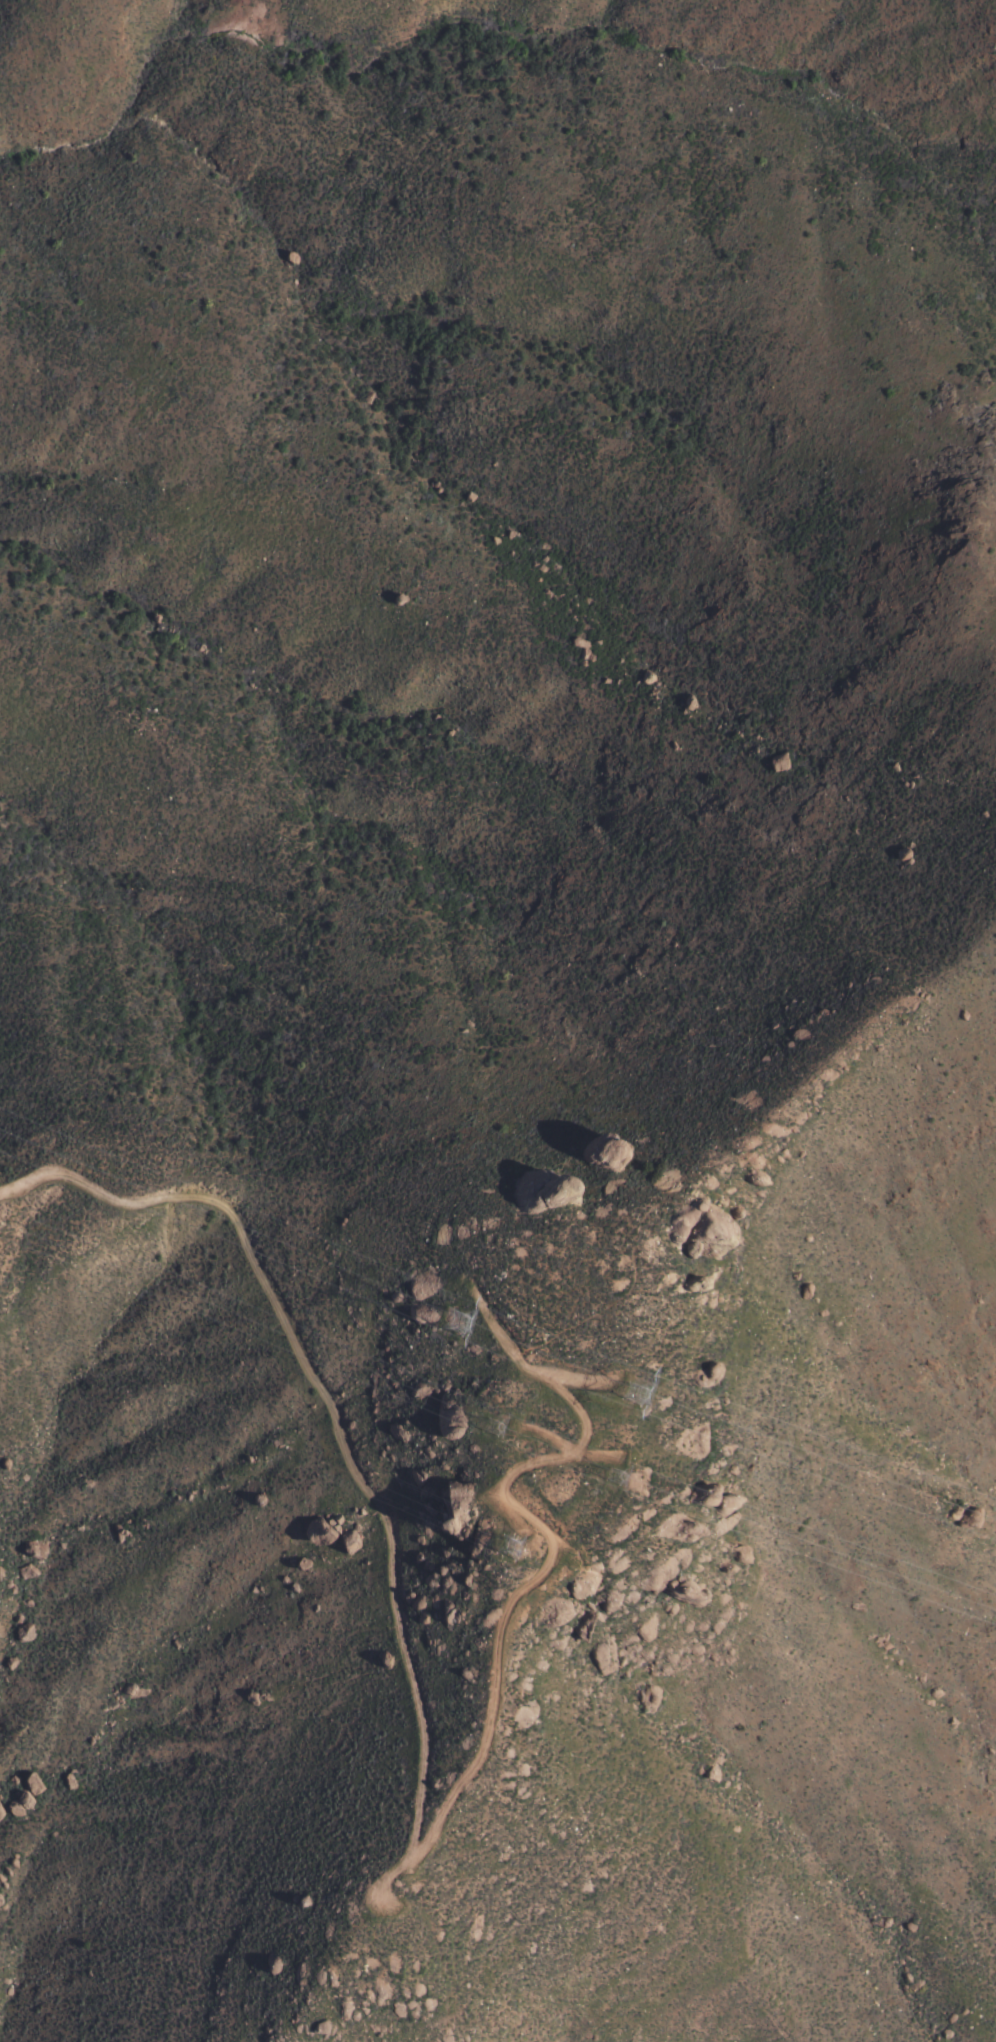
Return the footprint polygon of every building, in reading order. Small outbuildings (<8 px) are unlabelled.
[(504,539),(513,541),(515,532),(506,530),(504,539)] [(580,649),(577,661),(587,664),(590,654),(584,653),(587,642),(572,637),(569,646),(580,649)] [(788,766),(783,752),(766,757),(770,771),(788,766)] [(582,1158),(615,1174),(627,1149),(593,1133),(582,1158)] [(577,1197),(563,1173),(532,1191),(545,1215),(577,1197)] [(707,1231),(715,1220),(720,1224),(723,1221),(706,1208),(700,1217),(702,1219),(698,1225),(707,1231)] [(703,1366),(702,1378),(717,1378),(717,1367),(703,1366)] [(442,1518),(430,1520),(432,1534),(442,1532),(443,1540),(459,1539),(458,1529),(464,1529),(463,1517),(470,1517),(467,1489),(440,1492),(442,1518)] [(330,1535),(310,1517),(297,1532),(317,1550),(330,1535)] [(334,1539),(346,1553),(361,1541),(349,1527),(334,1539)] [(14,1568),(19,1580),(35,1573),(30,1561),(14,1568)] [(13,1625),(14,1640),(32,1638),(30,1623),(13,1625)] [(661,1687),(645,1682),(636,1706),(652,1712),(661,1687)] [(66,1789),(77,1786),(73,1769),(62,1772),(66,1789)] [(28,1795),(41,1789),(32,1770),(20,1776),(28,1795)] [(5,1808),(16,1818),(31,1800),(20,1791),(5,1808)]
